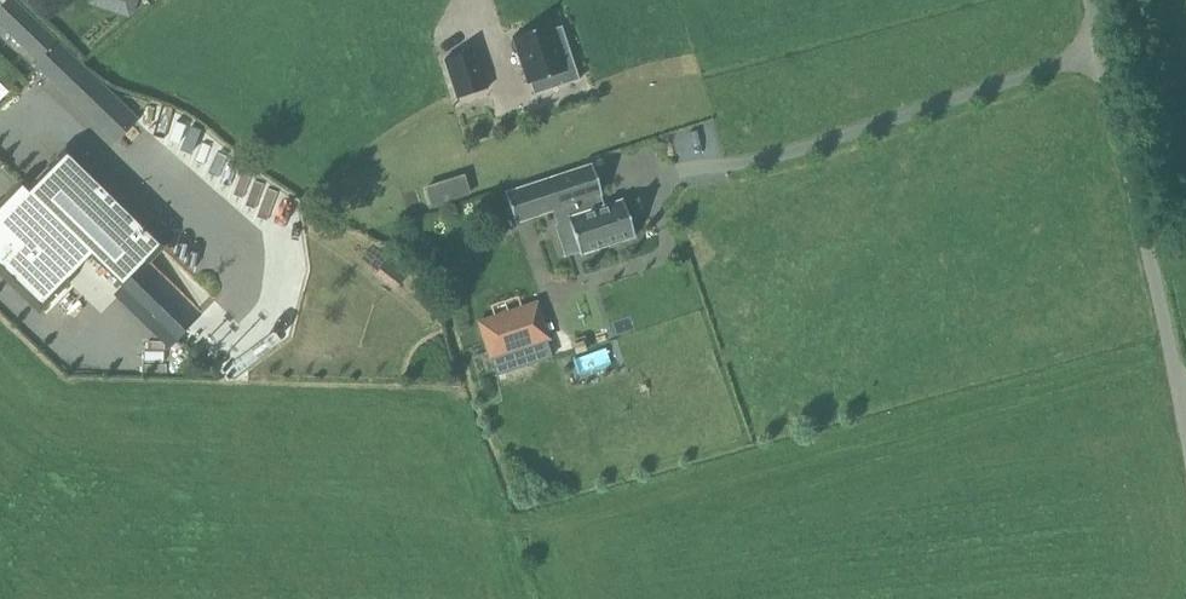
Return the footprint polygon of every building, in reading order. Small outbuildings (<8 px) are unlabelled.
[(106,6),(128,14),(133,0),(108,0),(106,6)] [(32,23),(20,12),(9,1),(0,10),(0,34),(11,45),(37,69),(58,48),(58,47),(32,23)] [(562,26),(554,28),(552,24),(512,37),(528,84),(548,77),(552,89),(580,80),(562,26)] [(444,59),(457,99),(487,89),(474,50),(444,59)] [(139,120),(56,52),(41,70),(123,139),(139,120)] [(489,194),(475,124),(403,138),(417,208),(489,194)] [(66,152),(28,191),(92,253),(123,283),(123,284),(125,281),(161,245),(66,152)] [(568,218),(580,254),(635,236),(623,200),(598,208),(595,197),(602,194),(592,165),(505,193),(515,223),(567,206),(571,217),(568,218)] [(28,191),(21,184),(0,206),(0,269),(40,308),(92,253),(28,191)] [(557,355),(540,303),(477,324),(494,376),(557,355)]
